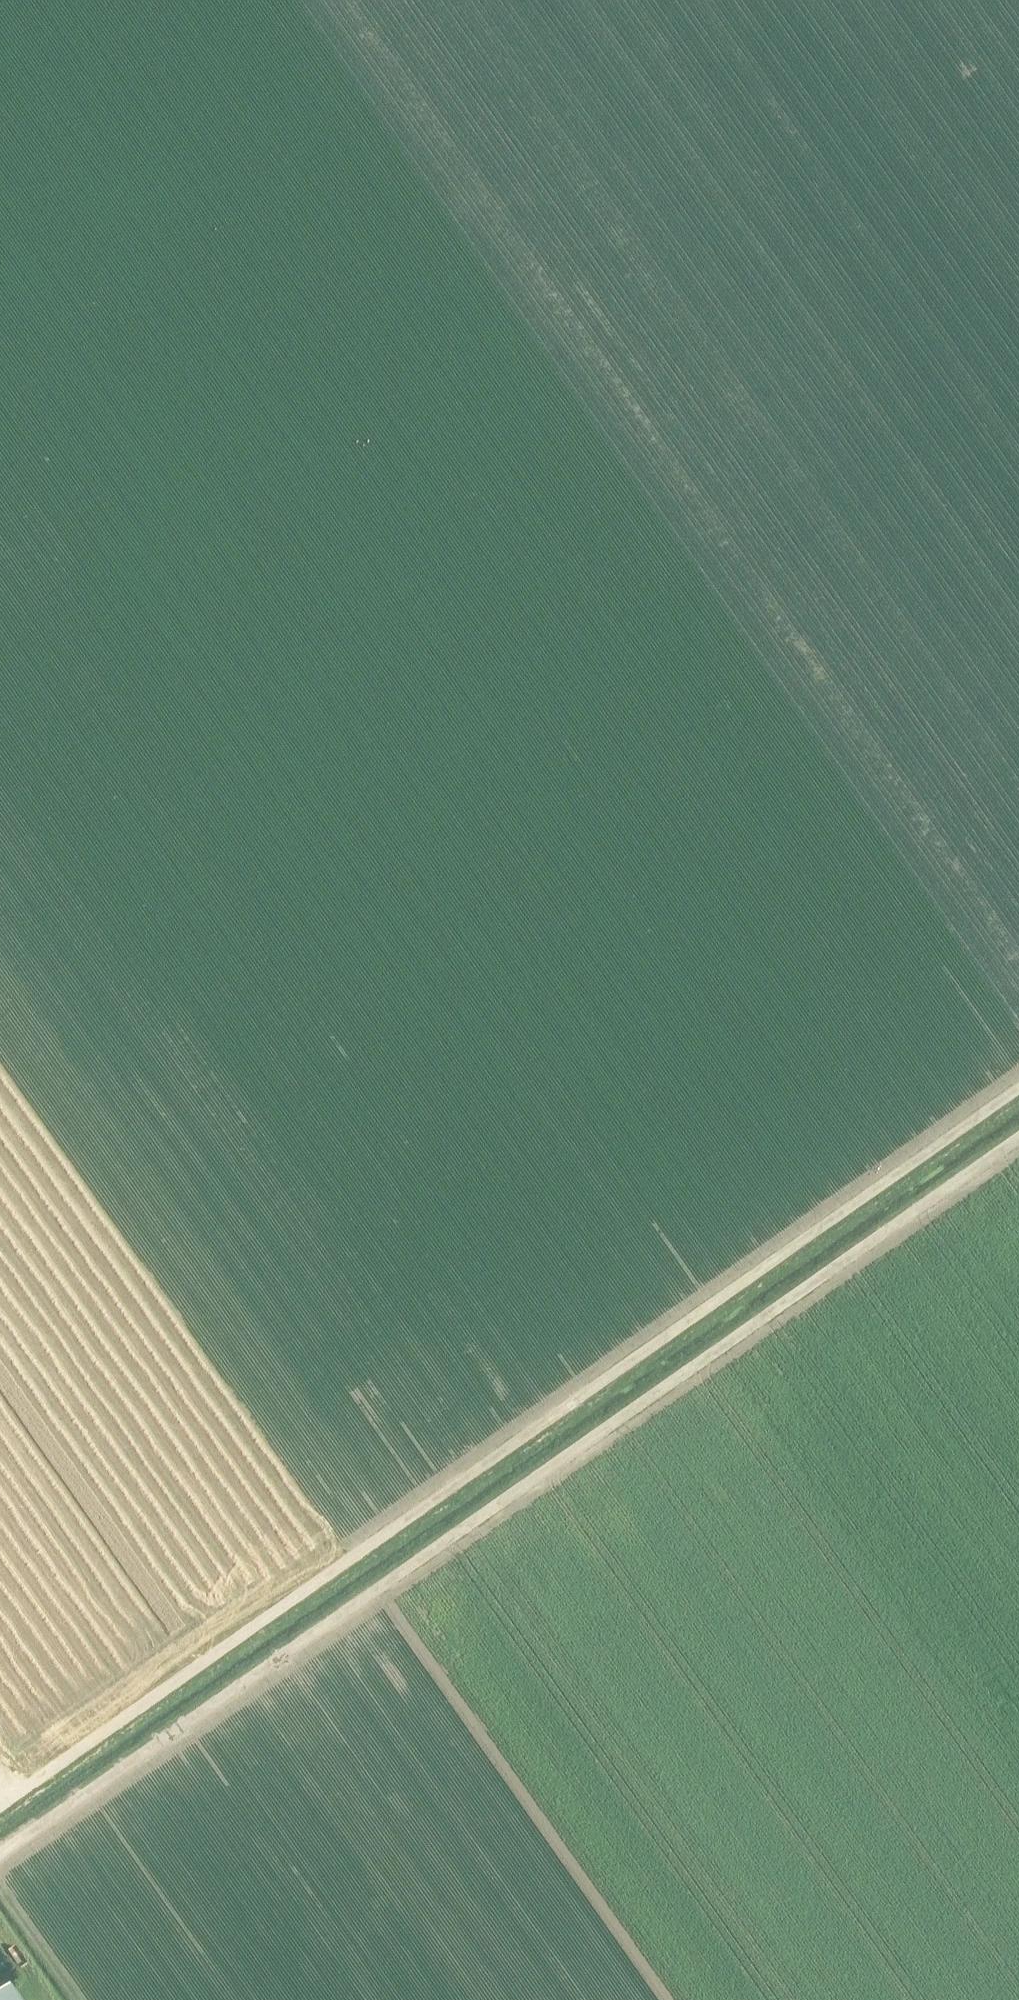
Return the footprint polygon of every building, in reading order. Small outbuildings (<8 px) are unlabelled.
[(0,1994),(0,1999),(20,1999),(10,1987),(0,1994)]
